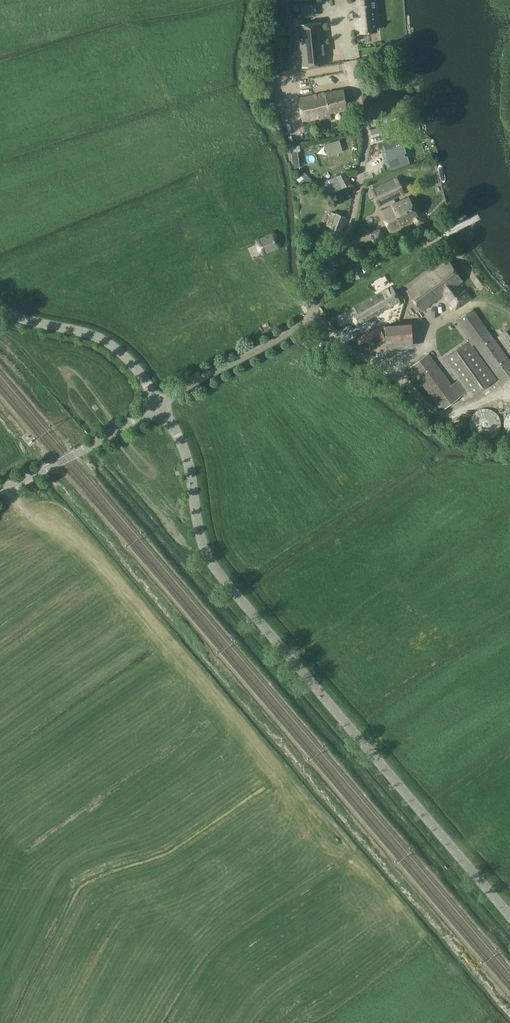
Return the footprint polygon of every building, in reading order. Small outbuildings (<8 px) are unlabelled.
[(369,31),(375,30),(374,20),(372,20),(371,10),(375,10),(374,0),(354,0),(355,11),(353,12),(354,21),(356,21),(358,32),(366,31),(366,32),(369,32),(369,31)] [(262,35),(269,34),(268,23),(261,24),(262,35)] [(321,23),(299,25),(303,66),(325,64),(321,23)] [(303,121),(329,116),(328,113),(347,109),(342,89),(299,98),(303,121)] [(399,137),(383,140),(384,142),(385,144),(386,150),(385,150),(391,169),(407,164),(399,139),(399,137)] [(324,144),(327,156),(342,151),(339,140),(324,144)] [(300,167),(297,152),(292,153),(294,168),(300,167)] [(296,179),(299,182),(301,184),(305,180),(303,178),(301,175),(296,179)] [(328,193),(332,196),(350,186),(343,175),(337,179),(336,179),(324,185),(328,193)] [(377,206),(404,194),(396,178),(370,190),(377,206)] [(379,211),(388,231),(404,223),(405,224),(406,224),(406,222),(410,220),(411,221),(413,221),(415,225),(423,222),(421,218),(417,217),(408,198),(379,211)] [(345,218),(331,213),(326,226),(340,231),(345,218)] [(272,234),(257,239),(257,245),(259,252),(263,254),(279,248),(279,241),(277,236),(272,234)] [(354,254),(349,256),(349,257),(351,263),(357,261),(355,255),(354,254)] [(463,290),(458,283),(462,281),(447,261),(406,291),(421,311),(444,294),(455,309),(466,301),(472,297),(466,289),(463,290)] [(364,276),(359,266),(351,269),(356,279),(364,276)] [(355,324),(397,299),(390,287),(348,312),(348,316),(352,321),(355,324)] [(471,309),(456,320),(493,370),(509,359),(508,358),(471,309)] [(411,324),(385,326),(386,336),(386,343),(387,349),(394,349),(393,342),(412,341),(411,324)] [(355,338),(361,350),(386,339),(380,326),(355,338)] [(497,337),(509,354),(509,327),(497,337)] [(428,353),(410,366),(442,409),(467,391),(471,397),(496,378),(468,341),(443,359),(458,379),(451,384),(428,353)] [(499,416),(499,415),(498,414),(497,413),(496,412),(495,411),(493,411),(492,410),(491,410),(490,409),(488,409),(487,409),(485,409),(484,409),(483,409),(481,409),(480,410),(479,410),(478,411),(477,412),(475,413),(474,414),(474,415),(473,416),(472,417),(471,418),(471,420),(471,421),(470,422),(470,424),(470,425),(470,426),(471,428),(471,429),(471,430),(472,432),(473,433),(474,434),(475,435),(476,436),(477,437),(478,438),(479,439),(481,439),(482,440),(483,440),(485,440),(486,440),(487,440),(489,440),(490,440),(491,439),(493,439),(494,438),(495,437),(496,436),(497,435),(498,434),(499,433),(500,432),(500,431),(501,430),(501,428),(501,427),(502,426),(502,424),(502,423),(501,421),(501,420),(501,419),(500,418),(499,416)]
